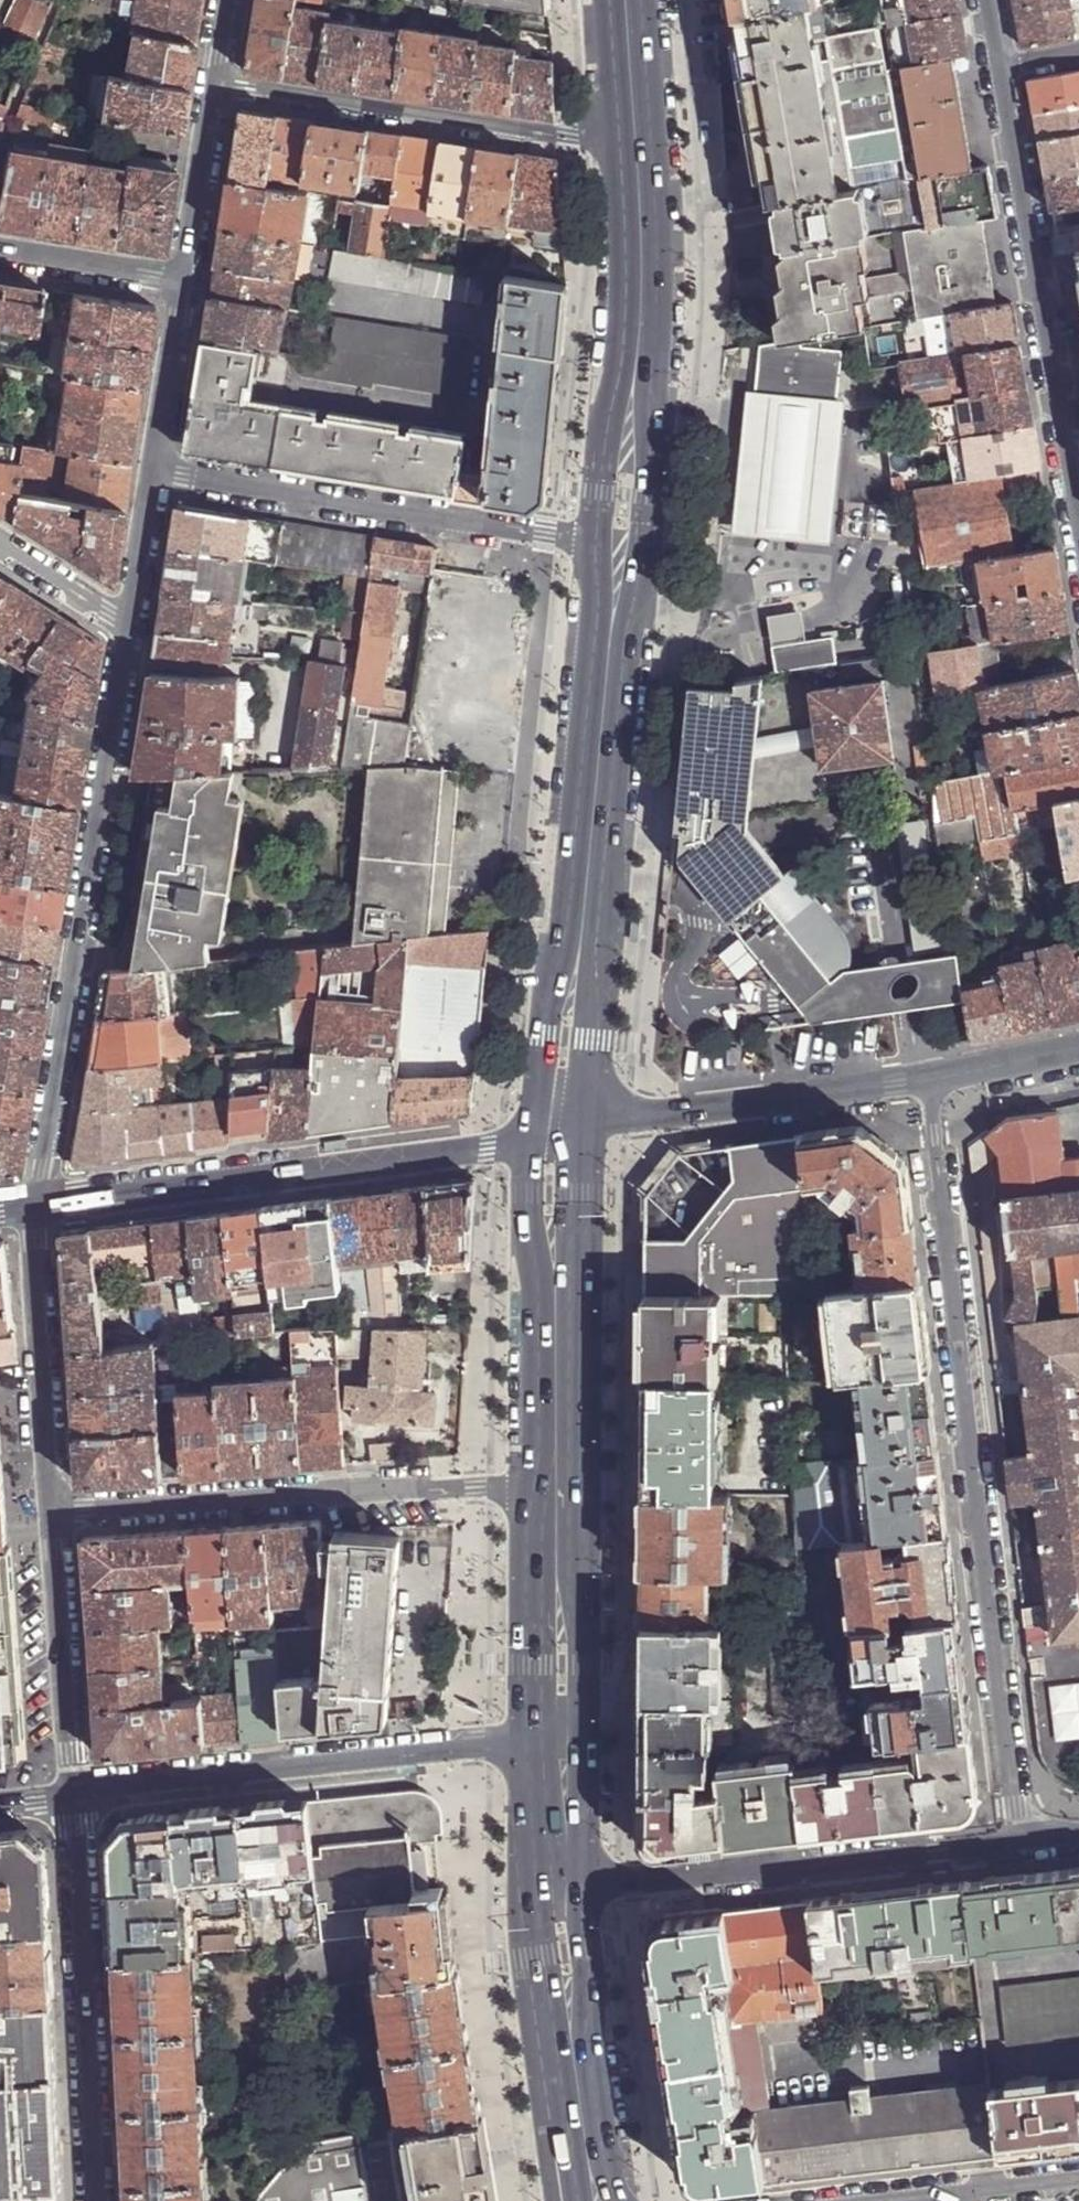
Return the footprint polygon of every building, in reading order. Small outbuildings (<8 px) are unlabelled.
[(48,2),(44,0),(15,0),(3,24),(33,40),(48,2)] [(131,35),(196,47),(201,16),(203,0),(138,0),(131,35)] [(295,0),(258,0),(247,74),(267,77),(285,80),(294,7),(295,0)] [(736,17),(831,0),(733,0),(736,17)] [(770,205),(779,204),(926,177),(936,175),(973,168),(966,132),(956,76),(952,56),(968,53),(965,33),(961,12),(907,22),(914,63),(888,68),(880,27),(876,28),(864,30),(858,0),(831,0),(736,17),(754,121),(770,205)] [(907,22),(961,12),(959,0),(884,0),(886,10),(888,26),(907,22)] [(1067,0),(1014,0),(1015,8),(1067,0)] [(1078,38),(1078,0),(1067,0),(1015,8),(1019,26),(1022,48),(1051,43),(1078,38)] [(302,82),(321,85),(329,21),(329,13),(294,7),(285,80),(302,82)] [(429,16),(448,19),(450,11),(430,8),(429,16)] [(880,27),(882,27),(881,19),(874,21),(876,28),(880,27)] [(340,88),(357,91),(366,26),(329,21),(321,85),(340,88)] [(479,33),(480,23),(468,21),(467,32),(479,33)] [(379,94),(397,97),(403,31),(366,26),(357,91),(379,94)] [(415,100),(434,102),(441,32),(403,27),(403,31),(397,97),(415,100)] [(530,43),(532,30),(516,27),(515,41),(530,43)] [(454,105),(473,108),(478,43),(479,38),(441,32),(434,102),(454,105)] [(131,37),(124,79),(189,91),(192,69),(196,47),(131,35),(131,37)] [(64,47),(43,41),(34,63),(53,67),(63,68),(64,47)] [(497,112),(512,114),(515,55),(515,48),(478,43),(473,108),(497,112)] [(536,118),(556,121),(551,61),(515,55),(512,114),(536,118)] [(53,67),(34,63),(19,105),(42,108),(53,67)] [(1078,106),(1078,71),(1029,81),(1032,98),(1035,114),(1078,106)] [(93,74),(86,116),(92,116),(99,118),(107,76),(93,74)] [(107,76),(99,118),(132,123),(182,132),(186,111),(189,91),(124,79),(107,76)] [(42,108),(19,105),(14,121),(49,127),(51,110),(42,108)] [(1035,114),(1038,132),(1039,141),(1078,134),(1078,106),(1035,114)] [(237,147),(231,182),(269,187),(270,178),(279,117),(260,114),(243,111),(237,147)] [(99,118),(92,116),(91,126),(130,132),(132,123),(99,118)] [(297,119),(279,117),(270,178),(306,182),(315,122),(297,119)] [(344,127),(315,122),(306,182),(360,190),(360,189),(369,131),(344,127)] [(182,132),(132,123),(130,132),(128,146),(179,155),(182,132)] [(369,131),(360,189),(371,191),(375,173),(398,176),(405,136),(384,133),(369,131)] [(1039,141),(1044,169),(1046,175),(1078,169),(1078,134),(1039,141)] [(431,224),(443,142),(418,138),(405,136),(398,176),(395,194),(390,226),(430,231),(431,224)] [(443,142),(431,224),(444,227),(443,235),(468,239),(470,219),(481,148),(458,144),(443,142)] [(46,143),(44,155),(32,232),(41,233),(67,237),(73,238),(85,161),(50,156),(52,144),(46,143)] [(498,150),(481,148),(470,219),(511,225),(521,154),(498,150)] [(7,149),(0,182),(0,227),(8,228),(32,232),(44,155),(7,149)] [(531,156),(521,154),(511,225),(540,229),(537,243),(566,248),(560,161),(560,160),(531,156)] [(125,167),(85,161),(73,238),(93,241),(113,244),(125,167)] [(177,170),(126,162),(125,167),(113,244),(139,248),(164,252),(177,170)] [(973,168),(936,175),(945,224),(981,218),(998,215),(993,189),(989,165),(973,168)] [(1046,175),(1049,193),(1052,211),(1060,209),(1078,206),(1078,169),(1046,175)] [(865,238),(866,237),(905,231),(934,226),(926,177),(779,204),(783,229),(786,251),(865,238)] [(227,212),(224,230),(302,243),(311,194),(305,192),(269,187),(231,182),(227,212)] [(382,192),(381,203),(359,199),(358,200),(340,198),(338,212),(357,215),(350,251),(385,257),(390,226),(395,194),(382,192)] [(1062,218),(1060,209),(1052,211),(1054,221),(1062,218)] [(985,241),(981,218),(945,224),(934,226),(905,231),(911,271),(914,290),(919,318),(954,311),(996,305),(993,286),(985,241)] [(220,255),(218,266),(296,280),(302,243),(224,230),(220,255)] [(870,267),(865,238),(786,251),(786,257),(790,282),(786,283),(786,285),(787,296),(789,312),(785,313),(788,339),(818,334),(866,327),(861,299),(870,297),(867,279),(865,269),(870,267)] [(302,243),(296,280),(309,282),(315,246),(302,243)] [(413,262),(385,257),(350,251),(332,248),(328,279),(484,305),(488,274),(463,270),(436,266),(425,264),(413,262)] [(425,264),(426,255),(415,252),(413,262),(425,264)] [(438,256),(426,255),(425,264),(436,266),(438,256)] [(215,288),(213,298),(290,310),(296,280),(218,266),(215,288)] [(870,297),(914,290),(911,271),(867,279),(870,297)] [(501,345),(561,356),(562,345),(566,305),(568,287),(508,277),(501,345)] [(0,281),(0,326),(36,332),(43,289),(0,281)] [(781,289),(785,313),(789,312),(787,296),(786,285),(781,289)] [(155,307),(73,294),(67,337),(148,350),(151,332),(155,307)] [(209,321),(206,342),(269,353),(284,356),(290,310),(213,298),(209,321)] [(1013,302),(996,305),(954,311),(960,352),(966,352),(1020,343),(1016,323),(1013,302)] [(782,340),(788,339),(785,313),(779,319),(782,340)] [(334,318),(327,363),(374,371),(382,326),(344,319),(334,318)] [(327,363),(306,359),(303,376),(373,388),(374,383),(465,400),(476,341),(382,326),(374,371),(327,363)] [(821,346),(818,334),(788,339),(782,340),(758,344),(755,389),(836,398),(842,350),(821,346)] [(145,369),(148,350),(67,337),(61,375),(69,376),(142,388),(145,369)] [(553,435),(561,356),(501,345),(487,480),(475,478),(462,476),(467,438),(252,403),(254,385),(257,385),(259,374),(266,375),(269,353),(206,342),(198,393),(188,453),(200,454),(240,461),(301,471),(472,499),(537,509),(545,511),(549,472),(553,435)] [(966,352),(973,393),(1027,384),(1024,366),(1020,343),(966,352)] [(904,350),(907,361),(922,359),(920,347),(904,350)] [(901,362),(907,403),(934,399),(973,393),(966,352),(960,352),(942,356),(922,359),(907,361),(901,362)] [(139,405),(142,388),(69,376),(58,445),(57,452),(71,455),(130,464),(133,448),(136,425),(139,405)] [(1027,384),(973,393),(934,399),(935,404),(918,407),(922,433),(940,430),(941,441),(965,437),(1035,425),(1031,406),(1027,384)] [(745,408),(733,534),(781,539),(830,543),(843,420),(845,399),(836,398),(755,389),(746,388),(745,408)] [(972,476),(1041,465),(1037,438),(1035,425),(965,437),(972,476)] [(11,520),(14,499),(20,465),(9,463),(12,445),(0,443),(0,513),(11,520)] [(49,451),(23,447),(20,465),(14,499),(45,503),(52,452),(49,451)] [(130,464),(71,455),(63,504),(84,506),(123,510),(126,488),(130,464)] [(981,560),(1015,554),(1006,498),(1046,491),(1044,480),(1041,465),(972,476),(976,496),(920,503),(931,568),(960,563),(981,560)] [(972,476),(917,484),(920,503),(976,496),(972,476)] [(45,503),(14,499),(11,520),(44,541),(69,557),(84,506),(63,504),(45,503)] [(117,547),(123,510),(84,506),(69,557),(111,585),(117,547)] [(173,549),(244,559),(359,576),(370,577),(372,565),(376,539),(179,507),(175,534),(173,549)] [(376,539),(372,565),(370,577),(364,614),(360,640),(355,669),(340,767),(340,768),(403,766),(403,764),(405,748),(365,744),(367,733),(400,738),(403,720),(379,716),(397,593),(398,586),(381,584),(383,567),(401,568),(432,574),(432,571),(436,549),(404,544),(376,539)] [(1060,568),(1056,547),(1015,554),(981,560),(988,601),(1063,587),(1060,568)] [(237,601),(244,559),(173,549),(168,578),(166,593),(237,601)] [(988,601),(981,560),(960,563),(967,604),(972,603),(988,601)] [(429,598),(432,574),(401,568),(398,586),(397,593),(429,598)] [(515,772),(536,587),(432,571),(432,574),(429,598),(427,613),(460,618),(443,765),(515,772)] [(353,613),(364,614),(370,577),(359,576),(353,613)] [(56,613),(27,594),(7,582),(0,593),(0,656),(17,667),(24,658),(35,643),(56,613)] [(988,601),(995,641),(1070,629),(1066,602),(1063,587),(988,601)] [(231,640),(235,617),(251,618),(253,603),(237,601),(166,593),(160,629),(156,654),(217,659),(216,665),(230,666),(231,660),(250,661),(253,643),(231,640)] [(964,633),(966,646),(978,644),(995,641),(988,601),(972,603),(967,604),(972,631),(964,633)] [(771,632),(773,646),(809,640),(806,626),(804,610),(768,615),(771,632)] [(350,640),(360,640),(364,614),(353,613),(346,612),(343,634),(348,636),(350,640)] [(79,628),(56,613),(35,643),(96,680),(99,663),(102,642),(79,628)] [(778,674),(840,665),(835,635),(809,640),(773,646),(778,674)] [(978,644),(986,687),(1002,684),(995,641),(978,644)] [(317,666),(340,668),(343,646),(321,642),(317,666)] [(93,701),(96,680),(35,643),(24,658),(38,668),(19,694),(25,696),(90,721),(93,701)] [(915,653),(917,663),(934,660),(939,687),(921,690),(923,700),(934,698),(962,692),(980,688),(986,687),(978,644),(966,646),(915,653)] [(1044,660),(1046,675),(1078,669),(1075,654),(1044,660)] [(293,768),(340,767),(355,669),(340,668),(317,666),(309,665),(293,768)] [(988,729),(1078,710),(1078,676),(1078,669),(1046,675),(1002,684),(986,687),(980,688),(988,729)] [(827,777),(826,769),(814,692),(811,670),(778,674),(736,681),(735,688),(691,684),(678,825),(685,826),(684,840),(683,851),(684,858),(687,863),(730,916),(784,871),(755,832),(756,813),(759,787),(827,777)] [(149,702),(144,732),(225,737),(237,738),(239,679),(153,673),(149,702)] [(886,681),(814,692),(826,769),(898,758),(886,681)] [(962,692),(969,733),(988,729),(980,688),(962,692)] [(86,744),(90,721),(25,696),(21,722),(17,746),(15,757),(82,769),(86,744)] [(994,768),(1009,766),(1078,753),(1078,710),(988,729),(994,768)] [(15,757),(17,746),(21,722),(17,721),(14,741),(2,740),(0,748),(0,755),(1,756),(15,757)] [(969,733),(976,771),(994,768),(988,729),(969,733)] [(225,737),(144,732),(140,756),(137,776),(152,776),(178,775),(222,773),(225,737)] [(929,744),(931,755),(944,752),(941,739),(929,741),(929,744)] [(917,746),(923,784),(935,782),(935,779),(931,755),(929,744),(917,746)] [(1078,795),(1078,753),(1009,766),(1016,806),(1018,806),(1058,799),(1078,795)] [(15,757),(1,756),(0,764),(0,793),(9,794),(15,757)] [(78,791),(82,769),(15,757),(9,794),(76,806),(78,791)] [(827,777),(759,787),(756,813),(831,802),(828,781),(900,770),(898,758),(826,769),(827,777)] [(936,813),(937,821),(977,814),(1016,806),(1009,766),(994,768),(976,771),(935,779),(935,782),(936,813)] [(352,947),(410,940),(426,939),(432,872),(441,772),(408,768),(368,771),(352,947)] [(432,872),(426,939),(443,937),(458,775),(441,772),(432,872)] [(194,963),(197,937),(207,939),(215,940),(237,801),(228,800),(233,773),(222,773),(178,775),(173,810),(147,806),(137,871),(128,927),(121,971),(165,966),(194,963)] [(241,773),(233,773),(228,800),(237,801),(241,773)] [(178,775),(152,776),(147,806),(173,810),(178,775)] [(76,806),(9,794),(0,793),(0,874),(64,885),(68,855),(76,806)] [(1058,799),(1062,824),(1071,872),(1078,871),(1078,795),(1058,799)] [(1022,830),(1062,824),(1058,799),(1018,806),(1022,830)] [(243,802),(237,801),(215,940),(221,941),(243,802)] [(981,839),(1022,832),(1022,830),(1018,806),(1016,806),(977,814),(980,835),(981,839)] [(937,821),(940,843),(980,835),(977,814),(937,821)] [(930,821),(904,824),(922,957),(947,954),(930,821)] [(874,830),(846,833),(857,916),(871,914),(874,941),(887,939),(874,830)] [(1011,852),(1025,849),(1022,832),(981,839),(984,857),(1011,852)] [(1017,887),(1031,884),(1025,849),(1011,852),(1017,887)] [(809,1014),(815,1021),(862,1015),(841,989),(833,979),(841,973),(845,969),(848,963),(851,953),(850,945),(849,939),(845,933),(792,870),(784,871),(730,916),(745,934),(783,982),(809,1014)] [(64,885),(0,874),(0,915),(57,925),(60,907),(64,885)] [(57,925),(0,915),(0,954),(51,964),(54,944),(57,925)] [(484,967),(488,931),(443,937),(426,939),(410,940),(408,963),(450,965),(484,967)] [(732,944),(722,953),(760,1000),(769,994),(783,982),(745,934),(732,944)] [(197,937),(194,963),(208,961),(206,947),(207,939),(197,937)] [(1042,946),(1043,955),(1054,1022),(1073,1018),(1078,1017),(1078,938),(1042,946)] [(323,967),(342,967),(339,1002),(321,1001),(317,1044),(314,1068),(309,1133),(323,1132),(393,1122),(401,1035),(407,964),(408,963),(410,940),(352,947),(326,949),(323,967)] [(308,999),(321,998),(323,967),(326,949),(301,951),(306,999),(308,999)] [(51,964),(0,954),(0,999),(45,1002),(48,985),(51,964)] [(862,967),(845,969),(841,973),(833,979),(841,989),(862,1015),(910,1008),(953,1001),(947,954),(904,960),(862,967)] [(1036,1026),(1054,1022),(1043,955),(1002,963),(1005,979),(1013,1031),(1036,1026)] [(407,964),(401,1035),(420,1034),(418,1054),(445,1053),(461,1053),(462,1046),(477,1047),(484,967),(450,965),(408,963),(407,964)] [(101,1000),(98,1018),(158,1013),(170,1012),(165,966),(121,971),(106,972),(101,1000)] [(993,1035),(1013,1031),(1005,979),(965,987),(966,1000),(973,1040),(993,1035)] [(308,1045),(317,1044),(321,1001),(321,998),(308,999),(308,1045)] [(45,1002),(0,999),(0,1047),(37,1050),(41,1027),(45,1002)] [(158,1013),(163,1060),(183,1057),(178,1011),(170,1012),(158,1013)] [(96,1037),(91,1067),(163,1060),(158,1013),(98,1018),(96,1037)] [(470,1112),(477,1047),(462,1046),(461,1053),(445,1053),(443,1076),(416,1077),(418,1054),(420,1034),(401,1035),(393,1122),(437,1116),(470,1112)] [(278,1048),(277,1067),(294,1068),(296,1046),(278,1048)] [(37,1050),(0,1047),(0,1085),(31,1087),(34,1071),(37,1050)] [(250,1132),(271,1129),(277,1067),(278,1048),(234,1053),(232,1096),(230,1134),(250,1132)] [(217,1098),(232,1096),(234,1053),(218,1054),(217,1098)] [(84,1111),(125,1107),(132,1106),(131,1086),(165,1084),(163,1060),(91,1067),(87,1091),(84,1111)] [(301,1135),(309,1133),(314,1068),(294,1068),(277,1067),(271,1129),(271,1139),(295,1135),(301,1135)] [(31,1087),(0,1085),(0,1121),(26,1124),(28,1109),(31,1087)] [(215,1146),(230,1144),(230,1134),(232,1096),(217,1098),(199,1100),(198,1148),(215,1146)] [(181,1150),(198,1148),(199,1100),(162,1103),(165,1152),(181,1150)] [(147,1155),(165,1152),(162,1103),(132,1106),(125,1107),(130,1157),(147,1155)] [(75,1164),(130,1157),(125,1107),(84,1111),(80,1134),(75,1164)] [(1057,1110),(1063,1154),(1078,1152),(1078,1107),(1057,1110)] [(1057,1109),(1015,1118),(1009,1120),(987,1137),(1001,1157),(1006,1199),(1078,1189),(1078,1152),(1063,1154),(1057,1110),(1057,1109)] [(26,1124),(0,1121),(0,1175),(18,1173),(19,1167),(20,1161),(26,1124)] [(844,1205),(848,1199),(857,1206),(860,1228),(911,1221),(904,1161),(861,1129),(826,1134),(799,1138),(806,1186),(827,1183),(836,1191),(832,1196),(844,1205)] [(751,1194),(806,1187),(806,1186),(799,1138),(709,1150),(682,1153),(645,1195),(645,1231),(644,1298),(662,1299),(662,1277),(691,1277),(691,1256),(737,1196),(751,1194)] [(440,1184),(424,1186),(429,1219),(429,1250),(430,1268),(471,1266),(475,1180),(468,1180),(440,1184)] [(429,1219),(424,1186),(406,1188),(392,1190),(397,1254),(429,1250),(429,1219)] [(812,1233),(806,1187),(751,1194),(737,1196),(691,1256),(691,1277),(662,1277),(662,1299),(680,1299),(688,1299),(714,1299),(726,1299),(784,1300),(813,1296),(805,1233),(812,1233)] [(1078,1245),(1078,1189),(1006,1199),(1003,1200),(1004,1209),(1005,1209),(1006,1217),(1008,1238),(1010,1248),(1008,1248),(1008,1250),(1009,1257),(1012,1257),(1032,1254),(1031,1250),(1078,1245)] [(367,1258),(397,1254),(392,1190),(356,1194),(332,1198),(339,1261),(361,1258),(367,1258)] [(312,1201),(299,1202),(300,1213),(313,1329),(333,1329),(347,1329),(345,1311),(339,1261),(332,1198),(312,1201)] [(239,1210),(225,1212),(231,1280),(256,1278),(269,1276),(262,1218),(261,1207),(239,1210)] [(231,1280),(225,1212),(205,1215),(189,1217),(194,1267),(197,1295),(232,1291),(231,1280)] [(292,1330),(313,1329),(300,1213),(281,1216),(262,1218),(269,1276),(270,1300),(271,1305),(271,1312),(272,1333),(292,1330)] [(175,1269),(177,1291),(161,1293),(166,1342),(173,1342),(173,1343),(201,1341),(197,1295),(194,1267),(189,1217),(174,1218),(152,1222),(158,1271),(175,1269)] [(914,1253),(911,1221),(860,1228),(853,1229),(861,1291),(918,1284),(914,1253)] [(90,1230),(99,1308),(120,1308),(118,1285),(119,1284),(116,1261),(131,1259),(138,1329),(115,1332),(116,1347),(153,1344),(166,1342),(161,1293),(158,1271),(152,1222),(121,1225),(90,1230)] [(71,1351),(104,1348),(101,1323),(99,1308),(90,1230),(75,1232),(63,1234),(67,1295),(71,1351)] [(14,1324),(5,1241),(0,1242),(0,1326),(14,1324)] [(1019,1368),(1021,1385),(1023,1387),(1026,1387),(1034,1458),(1006,1461),(1005,1461),(1010,1503),(1011,1503),(1039,1499),(1044,1541),(1041,1541),(1042,1548),(1045,1548),(1053,1625),(1047,1625),(1044,1607),(1023,1609),(1027,1643),(1055,1639),(1078,1636),(1078,1282),(1078,1276),(1078,1245),(1031,1250),(1032,1254),(1012,1257),(1016,1300),(1008,1319),(1019,1322),(1023,1364),(1021,1364),(1019,1368)] [(376,1329),(403,1329),(402,1319),(397,1254),(367,1258),(374,1329),(376,1329)] [(339,1261),(345,1311),(366,1311),(361,1258),(339,1261)] [(470,1293),(471,1266),(430,1268),(430,1295),(470,1293)] [(232,1291),(234,1304),(259,1301),(256,1278),(231,1280),(232,1291)] [(923,1326),(918,1284),(861,1291),(826,1295),(829,1316),(822,1317),(827,1360),(834,1359),(837,1379),(863,1377),(877,1375),(874,1350),(885,1349),(888,1374),(928,1369),(923,1326)] [(829,1316),(826,1295),(819,1296),(822,1317),(829,1316)] [(714,1339),(714,1299),(688,1299),(688,1313),(680,1313),(680,1299),(662,1299),(644,1298),(644,1348),(644,1379),(714,1380),(714,1339)] [(725,1338),(726,1299),(714,1299),(714,1339),(725,1338)] [(99,1308),(101,1323),(121,1322),(120,1308),(99,1308)] [(347,1329),(366,1329),(366,1311),(345,1311),(347,1329)] [(272,1333),(271,1312),(266,1312),(235,1316),(237,1336),(252,1334),(272,1333)] [(427,1329),(431,1329),(431,1316),(431,1313),(423,1312),(423,1319),(402,1319),(403,1329),(427,1329)] [(216,1337),(237,1336),(235,1316),(214,1318),(216,1337)] [(468,1329),(469,1317),(431,1316),(431,1329),(468,1329)] [(335,1357),(333,1329),(313,1329),(292,1330),(295,1376),(312,1376),(311,1369),(336,1368),(335,1357)] [(368,1357),(368,1329),(366,1329),(347,1329),(333,1329),(335,1357),(368,1357)] [(422,1391),(427,1329),(403,1329),(376,1329),(373,1387),(350,1386),(348,1404),(357,1405),(356,1422),(381,1423),(381,1417),(400,1418),(433,1420),(435,1392),(422,1391)] [(253,1348),(252,1334),(237,1336),(216,1337),(213,1338),(214,1351),(253,1348)] [(0,1342),(0,1365),(19,1363),(16,1340),(0,1342)] [(156,1387),(153,1344),(116,1347),(117,1359),(106,1360),(105,1348),(104,1348),(71,1351),(72,1373),(74,1393),(156,1387)] [(117,1359),(116,1347),(105,1348),(106,1360),(117,1359)] [(830,1380),(837,1379),(834,1359),(827,1360),(830,1380)] [(312,1376),(295,1376),(302,1468),(324,1466),(345,1465),(336,1368),(311,1369),(312,1376)] [(932,1406),(928,1369),(888,1374),(877,1375),(863,1377),(872,1455),(937,1448),(932,1406)] [(295,1376),(255,1379),(264,1471),(282,1469),(302,1468),(295,1376)] [(255,1379),(216,1382),(217,1391),(224,1473),(248,1472),(264,1471),(255,1379)] [(720,1414),(713,1414),(714,1380),(644,1379),(643,1413),(643,1463),(643,1494),(713,1495),(713,1461),(720,1460),(720,1446),(720,1415),(720,1414)] [(159,1427),(156,1387),(74,1393),(76,1419),(77,1434),(159,1427)] [(217,1391),(177,1393),(180,1425),(184,1476),(200,1475),(224,1473),(217,1391)] [(184,1476),(180,1425),(159,1427),(163,1478),(184,1476)] [(80,1483),(163,1478),(159,1427),(77,1434),(79,1461),(80,1483)] [(942,1490),(937,1448),(872,1455),(792,1465),(796,1550),(843,1545),(879,1540),(905,1537),(946,1532),(942,1490)] [(723,1573),(723,1495),(713,1495),(643,1494),(642,1540),(642,1572),(703,1573),(723,1573)] [(322,1541),(320,1521),(290,1523),(266,1525),(271,1594),(307,1592),(325,1591),(322,1541)] [(235,1622),(273,1619),(271,1594),(266,1525),(245,1527),(228,1528),(235,1620),(235,1622)] [(235,1620),(228,1528),(211,1529),(189,1531),(192,1581),(196,1622),(196,1624),(235,1620)] [(171,1583),(192,1581),(189,1531),(84,1539),(86,1568),(88,1589),(171,1583)] [(327,1616),(328,1627),(325,1675),(277,1680),(281,1732),(387,1721),(391,1673),(401,1536),(336,1531),(335,1542),(322,1541),(325,1591),(326,1611),(327,1616)] [(951,1575),(946,1532),(905,1537),(907,1560),(882,1563),(879,1540),(843,1545),(843,1549),(845,1567),(850,1608),(852,1626),(852,1630),(888,1625),(885,1602),(912,1599),(914,1622),(956,1617),(951,1575)] [(24,1756),(18,1685),(11,1608),(6,1547),(0,1547),(0,1759),(24,1756)] [(703,1601),(703,1573),(642,1572),(642,1607),(642,1626),(675,1626),(675,1619),(681,1620),(681,1626),(702,1626),(703,1612),(707,1612),(708,1602),(703,1601)] [(174,1624),(171,1583),(88,1589),(90,1619),(91,1629),(161,1624),(174,1624)] [(309,1612),(326,1611),(325,1591),(307,1592),(309,1612)] [(313,1617),(314,1628),(328,1627),(327,1616),(313,1617)] [(959,1646),(956,1617),(914,1622),(888,1625),(852,1630),(854,1649),(851,1650),(854,1677),(894,1671),(894,1669),(921,1666),(923,1682),(963,1677),(959,1646)] [(188,1661),(198,1660),(196,1624),(196,1622),(185,1623),(188,1661)] [(163,1663),(161,1624),(91,1629),(93,1655),(94,1667),(163,1663)] [(715,1702),(715,1626),(702,1626),(681,1626),(675,1626),(642,1626),(642,1667),(642,1701),(708,1702),(715,1702)] [(274,1645),(277,1680),(325,1675),(328,1627),(314,1628),(274,1631),(274,1645)] [(818,1641),(818,1634),(800,1636),(801,1661),(808,1660),(807,1643),(818,1641)] [(237,1648),(240,1693),(244,1741),(264,1739),(281,1737),(281,1732),(277,1680),(274,1645),(237,1648)] [(166,1701),(163,1663),(94,1667),(96,1693),(97,1707),(166,1701)] [(925,1694),(871,1699),(876,1743),(969,1732),(963,1677),(923,1682),(925,1694)] [(1047,1687),(1054,1745),(1078,1742),(1078,1684),(1047,1687)] [(227,1743),(244,1741),(240,1693),(201,1697),(201,1699),(205,1745),(227,1743)] [(100,1756),(205,1745),(201,1699),(166,1701),(97,1707),(99,1733),(100,1756)] [(709,1775),(709,1745),(731,1745),(732,1722),(709,1722),(708,1702),(642,1701),(642,1762),(641,1834),(645,1844),(652,1850),(661,1852),(677,1850),(685,1849),(727,1844),(719,1789),(699,1792),(699,1775),(709,1775)] [(732,1722),(732,1702),(721,1702),(715,1702),(708,1702),(709,1722),(732,1722)] [(972,1758),(969,1732),(920,1738),(922,1769),(916,1770),(915,1765),(909,1760),(874,1765),(881,1825),(906,1822),(959,1816),(976,1795),(972,1758)] [(796,1774),(794,1763),(717,1772),(719,1789),(727,1844),(758,1840),(802,1835),(796,1774)] [(874,1765),(842,1769),(842,1765),(827,1766),(828,1770),(796,1774),(802,1835),(833,1831),(881,1825),(874,1765)] [(394,1792),(309,1801),(315,1855),(324,1854),(324,1844),(412,1835),(413,1844),(422,1843),(437,1841),(439,1841),(438,1834),(443,1834),(442,1812),(439,1804),(433,1797),(431,1796),(418,1792),(404,1791),(394,1792)] [(272,1805),(240,1808),(247,1871),(247,1878),(267,1876),(268,1881),(300,1878),(299,1873),(316,1871),(315,1855),(309,1801),(272,1805)] [(181,1878),(247,1871),(240,1808),(223,1810),(188,1814),(174,1815),(181,1878)] [(112,1867),(113,1888),(182,1884),(181,1878),(174,1815),(130,1820),(111,1840),(112,1867)] [(49,1927),(45,1849),(24,1830),(0,1833),(0,1930),(49,1927)] [(417,1891),(426,1889),(426,1884),(426,1882),(424,1882),(424,1883),(416,1883),(413,1851),(421,1850),(423,1850),(423,1848),(422,1848),(422,1843),(413,1844),(412,1835),(324,1844),(324,1854),(315,1855),(316,1871),(319,1901),(328,1900),(329,1909),(372,1905),(372,1902),(415,1898),(415,1891),(417,1891)] [(421,1850),(413,1851),(416,1883),(424,1883),(424,1882),(426,1882),(426,1874),(423,1874),(423,1872),(425,1872),(424,1859),(422,1860),(422,1858),(424,1857),(423,1850),(421,1850)] [(989,1879),(963,1882),(971,1948),(1078,1935),(1078,1868),(989,1879)] [(247,1871),(181,1878),(182,1884),(183,1884),(184,1902),(188,1902),(190,1934),(185,1934),(185,1955),(194,1954),(284,1950),(324,1943),(323,1940),(319,1901),(316,1871),(299,1873),(300,1878),(268,1881),(267,1876),(247,1878),(247,1871)] [(971,1948),(963,1882),(922,1887),(885,1891),(894,1964),(915,1962),(971,1956),(971,1948)] [(182,1884),(113,1888),(116,1929),(117,1958),(185,1955),(185,1934),(190,1934),(188,1902),(184,1902),(183,1884),(182,1884)] [(451,1923),(448,1894),(443,1895),(442,1888),(426,1889),(417,1891),(415,1891),(415,1898),(372,1902),(372,1905),(374,1924),(382,1923),(383,1934),(385,1957),(378,1958),(380,1978),(455,1966),(451,1923)] [(808,1901),(818,1984),(837,1982),(839,1979),(838,1971),(877,1966),(894,1964),(885,1891),(843,1896),(808,1901)] [(328,1900),(319,1901),(323,1940),(383,1934),(382,1923),(374,1924),(372,1905),(329,1909),(328,1900)] [(778,2184),(767,2113),(753,2018),(821,2009),(818,1984),(808,1901),(723,1913),(695,1917),(666,1920),(661,1926),(656,1922),(650,1930),(655,1934),(649,1942),(673,2089),(686,2175),(708,2192),(714,2192),(778,2184)] [(7,2002),(53,2000),(52,1988),(51,1963),(49,1927),(0,1930),(0,2003),(7,2002)] [(194,1975),(194,1954),(185,1955),(117,1958),(119,2001),(121,2031),(196,2027),(195,2002),(193,2002),(192,1976),(194,1975)] [(917,1974),(915,1962),(894,1964),(896,1970),(897,1977),(917,1974)] [(896,1970),(894,1964),(877,1966),(878,1973),(896,1970)] [(455,1966),(380,1978),(392,2054),(468,2041),(462,2009),(455,1966)] [(999,1987),(1006,2046),(1078,2037),(1078,1978),(999,1987)] [(0,2200),(63,2200),(53,2000),(7,2002),(8,2018),(0,2018),(0,2200)] [(839,2019),(823,2021),(825,2037),(841,2035),(839,2019)] [(124,2106),(200,2102),(199,2078),(196,2078),(195,2053),(198,2053),(196,2027),(121,2031),(123,2079),(124,2106)] [(475,2082),(468,2041),(392,2054),(405,2128),(480,2116),(475,2082)] [(1037,2086),(1037,2079),(1036,2077),(1018,2079),(1019,2088),(988,2091),(996,2157),(1033,2152),(1078,2147),(1078,2082),(1037,2086)] [(851,2102),(767,2113),(778,2184),(996,2157),(988,2091),(988,2086),(869,2101),(867,2092),(850,2093),(851,2102)] [(203,2176),(200,2102),(124,2106),(126,2145),(128,2180),(203,2176)] [(304,2144),(255,2200),(494,2200),(487,2157),(480,2116),(405,2128),(304,2144)] [(203,2176),(128,2180),(129,2200),(204,2200),(203,2176)]
